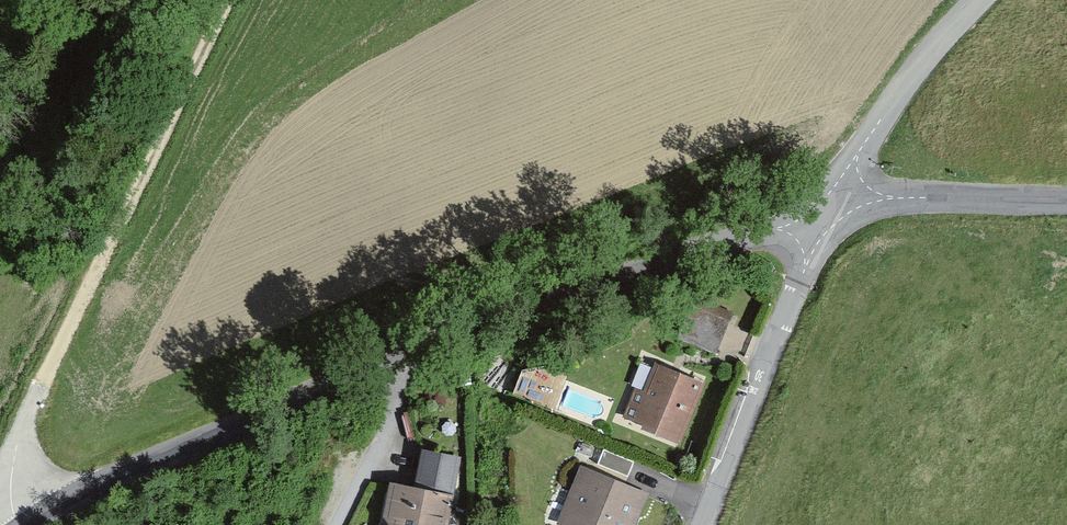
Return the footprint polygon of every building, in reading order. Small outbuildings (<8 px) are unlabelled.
[(688,305),(678,342),(720,353),(730,316),(688,305)] [(562,404),(566,374),(518,368),(514,398),(562,404)] [(703,392),(656,371),(633,423),(680,444),(703,392)] [(425,458),(421,494),(394,491),(390,524),(453,524),(460,462),(425,458)] [(584,477),(565,524),(637,524),(646,501),(584,477)]
